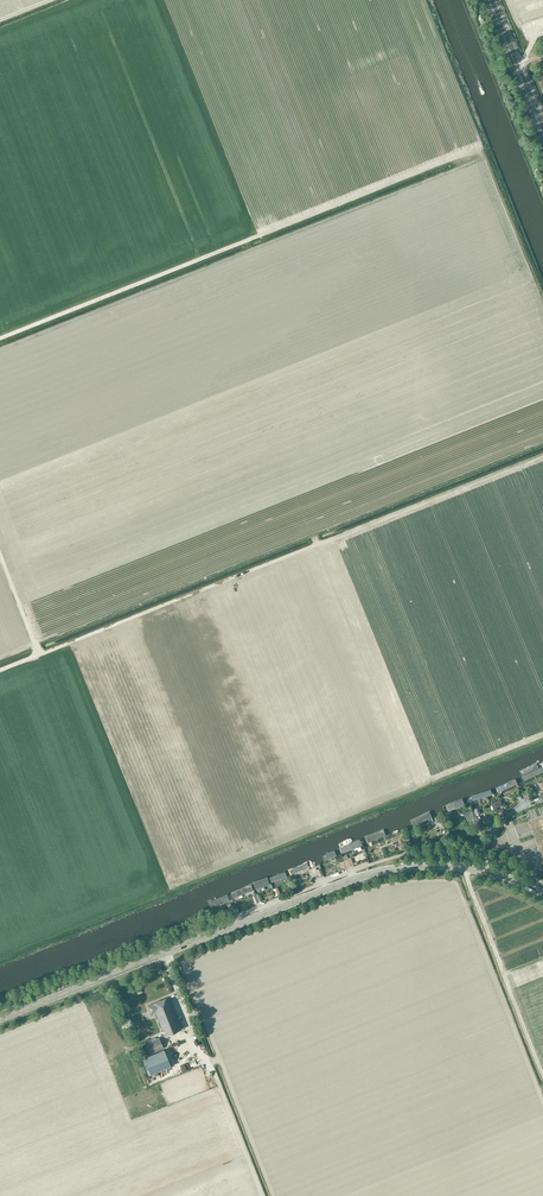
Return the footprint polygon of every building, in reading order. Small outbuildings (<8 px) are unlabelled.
[(542,776),(542,774),(539,766),(519,774),(523,784),(542,776)] [(497,796),(521,785),(516,775),(493,787),(497,796)] [(471,804),(496,796),(493,787),(468,795),(471,804)] [(443,813),(466,804),(463,796),(440,805),(443,813)] [(480,820),(477,817),(476,815),(481,813),(478,806),(474,808),(475,811),(473,812),(472,811),(468,812),(465,814),(467,821),(471,819),(472,819),(474,823),(477,831),(484,828),(480,820)] [(410,830),(434,818),(429,809),(406,820),(410,830)] [(431,822),(433,828),(439,826),(438,820),(431,822)] [(366,847),(389,838),(384,826),(361,835),(366,847)] [(340,857),(366,847),(361,835),(335,845),(340,857)] [(399,842),(402,850),(406,849),(401,836),(392,840),(393,844),(399,842)] [(321,864),(340,857),(335,845),(316,853),(321,864)] [(343,861),(338,862),(341,868),(345,867),(346,868),(354,865),(351,859),(352,859),(351,857),(348,858),(347,855),(342,857),(343,861)] [(291,877),(311,868),(307,859),(287,868),(291,877)] [(270,884),(291,877),(287,868),(266,874),(270,884)] [(255,890),(270,884),(266,874),(251,881),(255,890)] [(231,899),(255,890),(251,881),(228,892),(231,899)] [(209,908),(231,899),(228,892),(206,901),(209,908)] [(168,998),(152,1004),(153,1004),(148,1006),(151,1014),(155,1012),(165,1036),(181,1029),(170,1003),(168,998)] [(145,1044),(149,1054),(163,1048),(159,1038),(145,1044)] [(164,1050),(142,1058),(149,1075),(171,1066),(164,1050)] [(171,1067),(149,1076),(160,1102),(181,1093),(171,1067)]
